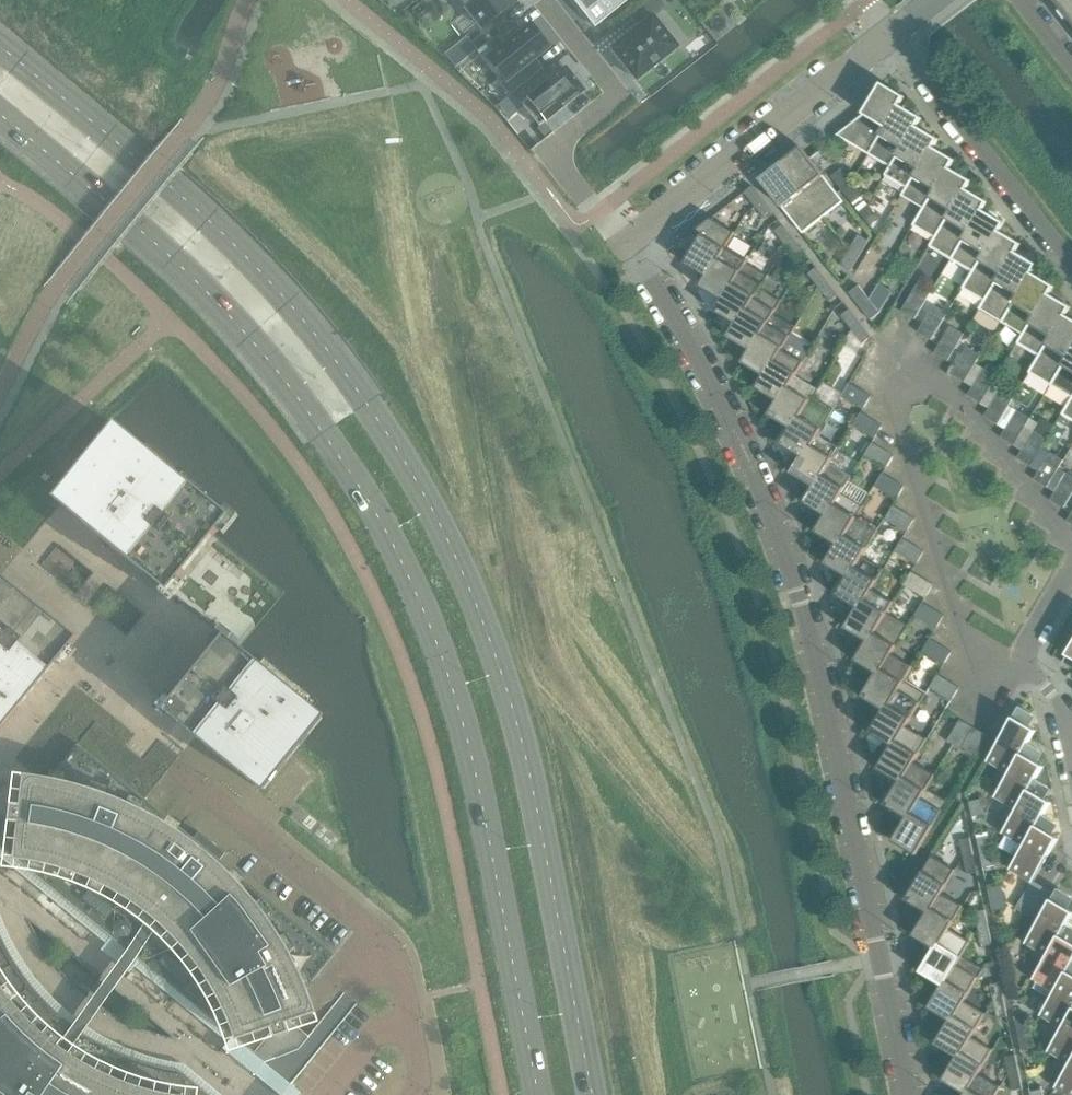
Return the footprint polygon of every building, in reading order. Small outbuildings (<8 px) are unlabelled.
[(483,28),(516,2),(515,0),(461,0),(483,28)] [(595,27),(628,0),(573,0),(595,27)] [(678,47),(654,17),(667,6),(662,0),(650,0),(630,16),(639,27),(612,48),(637,80),(678,47)] [(1071,21),(1071,0),(1055,0),(1071,21)] [(550,47),(531,23),(519,33),(518,31),(503,42),(507,47),(490,61),(506,82),(502,86),(509,95),(537,74),(529,63),(550,47)] [(555,61),(513,94),(539,127),(584,91),(566,68),(563,71),(555,61)] [(869,153),(899,104),(901,105),(906,96),(882,82),(865,113),(838,134),(839,136),(869,153)] [(887,175),(917,125),(918,126),(923,118),(901,105),(899,104),(869,153),(891,166),(886,175),(887,175)] [(903,196),(933,146),(935,147),(940,139),(918,126),(917,125),(887,175),(907,187),(902,195),(903,196)] [(845,201),(828,180),(802,146),(793,154),(782,163),(824,217),(845,201)] [(915,225),(950,167),(951,168),(956,160),(935,147),(933,146),(903,196),(923,208),(914,225),(915,225)] [(824,217),(782,163),(761,179),(804,233),(824,217)] [(931,246),(966,188),(968,189),(973,181),(951,168),(950,167),(915,225),(935,237),(930,246),(931,246)] [(852,182),(842,169),(832,176),(843,190),(852,182)] [(863,195),(852,182),(843,190),(853,203),(863,195)] [(764,199),(753,186),(745,192),(756,206),(764,199)] [(953,259),(983,209),(984,210),(989,202),(968,189),(966,188),(931,246),(953,259)] [(774,213),(764,199),(756,206),(766,219),(774,213)] [(881,218),(870,204),(860,212),(871,225),(881,218)] [(964,288),(999,230),(1001,231),(1006,223),(984,210),(983,209),(953,259),(973,271),(963,288),(964,288)] [(708,276),(726,246),(727,247),(736,232),(711,218),(693,232),(701,236),(686,263),(707,275),(708,276)] [(794,238),(784,225),(776,231),(786,245),(794,238)] [(981,309),(1016,251),(1017,252),(1022,244),(1001,231),(999,230),(964,288),(985,300),(980,309),(981,309)] [(860,256),(869,241),(859,235),(850,250),(860,256)] [(805,252),(794,238),(786,245),(797,258),(805,252)] [(723,299),(746,261),(747,262),(748,260),(727,247),(726,246),(708,276),(707,275),(701,286),(722,298),(723,299)] [(851,271),(860,256),(850,250),(841,265),(851,271)] [(1003,322),(1032,272),(1033,273),(1038,264),(1017,252),(1016,251),(981,309),(1003,322)] [(738,323),(760,287),(761,288),(768,275),(747,262),(746,261),(723,299),(722,298),(715,310),(737,323),(738,323)] [(828,280),(817,267),(809,273),(820,287),(828,280)] [(1019,343),(1049,293),(1051,294),(1055,286),(1033,273),(1032,272),(1003,322),(1023,334),(1018,343),(1019,343)] [(838,294),(828,280),(820,287),(830,301),(838,294)] [(915,319),(932,292),(918,284),(902,311),(915,319)] [(870,298),(860,285),(850,292),(861,306),(870,298)] [(752,350),(774,313),(782,300),(761,288),(760,287),(738,323),(737,323),(729,336),(751,349),(752,350)] [(1031,372),(1066,314),(1067,315),(1071,307),(1051,294),(1049,293),(1019,343),(1039,355),(1030,372),(1031,372)] [(881,312),(870,298),(861,306),(871,319),(881,312)] [(932,340),(948,313),(935,305),(918,332),(932,340)] [(861,323),(850,309),(842,315),(853,329),(861,323)] [(783,349),(796,327),(774,313),(752,350),(751,349),(743,362),(765,375),(765,376),(782,348),(783,349)] [(1071,352),(1071,318),(1067,315),(1066,314),(1031,372),(1052,385),(1071,352)] [(871,336),(861,323),(853,329),(863,343),(871,336)] [(949,361),(965,334),(951,326),(935,353),(949,361)] [(965,382),(981,355),(968,347),(952,374),(965,382)] [(796,376),(804,362),(783,349),(782,348),(765,376),(765,375),(757,388),(779,402),(795,375),(796,376)] [(1052,385),(1071,397),(1071,352),(1052,385)] [(982,403),(998,376),(984,368),(968,395),(982,403)] [(792,428),(812,395),(813,396),(817,388),(796,376),(795,375),(779,402),(778,401),(770,414),(784,423),(792,428)] [(864,409),(872,396),(850,383),(842,396),(864,409)] [(998,424),(1014,397),(1001,389),(985,416),(998,424)] [(834,408),(813,396),(812,395),(792,428),(784,423),(781,427),(789,431),(781,444),(795,452),(804,457),(818,433),(819,434),(834,408)] [(1071,401),(1071,398),(1063,414),(1064,414),(1071,401)] [(1064,414),(1071,419),(1071,401),(1064,414)] [(1015,445),(1031,418),(1018,410),(1001,437),(1015,445)] [(875,439),(883,425),(862,412),(861,414),(854,425),(854,426),(875,439)] [(229,516),(121,428),(110,442),(59,504),(167,592),(214,535),(229,516)] [(1031,466),(1048,439),(1034,431),(1018,458),(1031,466)] [(831,463),(840,447),(819,434),(818,433),(804,457),(795,452),(793,456),(800,460),(793,473),(807,481),(815,486),(830,463),(831,463)] [(887,468),(895,455),(873,442),(865,456),(887,468)] [(1048,487),(1064,460),(1050,452),(1034,479),(1048,487)] [(852,476),(831,463),(830,463),(815,486),(807,481),(804,485),(812,490),(805,502),(818,510),(827,516),(841,492),(842,493),(852,476)] [(905,486),(884,473),(883,473),(882,474),(875,486),(897,499),(905,486)] [(1071,491),(1071,476),(1067,473),(1051,500),(1062,507),(1071,491)] [(839,545),(858,515),(864,505),(842,493),(841,492),(827,516),(818,510),(816,514),(823,519),(816,531),(830,539),(839,545)] [(907,532),(916,518),(894,505),(886,518),(907,532)] [(862,555),(879,527),(858,515),(839,545),(830,539),(827,544),(835,548),(826,563),(840,571),(848,576),(861,555),(862,555)] [(917,564),(925,551),(903,538),(895,551),(917,564)] [(240,647),(285,592),(219,539),(175,593),(240,647)] [(872,589),(884,569),(862,555),(861,555),(848,576),(840,571),(838,575),(845,580),(837,595),(851,603),(859,608),(871,588),(872,589)] [(926,598),(934,584),(912,571),(904,585),(926,598)] [(78,637),(2,575),(0,577),(0,732),(54,667),(78,637)] [(869,641),(886,611),(888,612),(894,601),(872,589),(871,588),(859,608),(851,603),(848,607),(856,612),(846,627),(860,636),(869,641)] [(937,629),(945,615),(923,602),(915,616),(937,629)] [(892,654),(909,625),(888,612),(886,611),(869,641),(860,636),(857,640),(865,645),(856,660),(870,668),(878,674),(891,653),(892,654)] [(318,712),(239,648),(223,635),(213,647),(213,646),(196,667),(172,697),(162,709),(209,748),(257,787),(318,712)] [(944,665),(952,651),(931,638),(922,652),(944,665)] [(1063,662),(1071,667),(1071,647),(1063,662)] [(886,710),(904,680),(905,680),(913,666),(892,654),(891,653),(878,674),(870,668),(867,672),(875,677),(863,696),(877,704),(886,710)] [(952,701),(960,687),(938,674),(930,687),(952,701)] [(907,726),(926,693),(905,680),(904,680),(886,710),(877,704),(875,709),(882,713),(871,732),(885,740),(893,746),(906,725),(907,726)] [(1029,743),(1036,730),(1027,725),(1033,714),(1020,707),(987,761),(1009,774),(1029,743)] [(961,749),(974,727),(961,719),(948,741),(961,749)] [(928,739),(907,726),(906,725),(893,746),(885,740),(882,745),(890,749),(878,768),(892,776),(901,782),(913,761),(914,762),(928,739)] [(975,757),(988,736),(988,735),(974,727),(961,749),(975,757)] [(1036,779),(1044,766),(1034,761),(1041,750),(1029,743),(1009,774),(995,797),(1016,810),(1036,779)] [(220,860),(225,853),(212,843),(199,832),(193,838),(163,814),(78,744),(49,780),(25,776),(21,808),(12,806),(10,820),(15,821),(0,839),(0,847),(113,939),(112,941),(112,942),(112,944),(113,946),(114,947),(115,949),(116,949),(118,950),(120,950),(121,950),(123,949),(124,948),(134,956),(254,1054),(273,1032),(275,1036),(288,1032),(285,1023),(316,1013),(307,990),(336,954),(220,860)] [(908,818),(926,788),(927,788),(936,775),(914,762),(913,761),(901,782),(892,776),(890,781),(897,785),(886,804),(900,813),(908,818)] [(1044,815),(1051,802),(1042,797),(1048,786),(1036,779),(1016,810),(1002,833),(1024,846),(1044,815)] [(949,801),(927,788),(926,788),(908,818),(900,813),(897,817),(905,821),(893,840),(917,854),(949,801)] [(985,814),(982,799),(970,802),(973,817),(985,814)] [(1034,880),(1059,838),(1049,833),(1056,822),(1044,815),(1024,846),(1010,869),(1032,882),(1016,908),(1028,915),(1045,887),(1034,880)] [(993,850),(989,835),(977,838),(981,852),(993,850)] [(974,854),(970,837),(960,840),(964,857),(974,854)] [(996,865),(993,850),(981,852),(984,868),(996,865)] [(978,872),(974,854),(964,857),(967,874),(978,872)] [(943,892),(957,869),(933,855),(920,877),(907,899),(920,907),(929,913),(941,892),(943,892)] [(1071,917),(1071,911),(1065,907),(1071,896),(1058,889),(1056,893),(1045,887),(1028,915),(1039,921),(1026,943),(1047,956),(1067,925),(1071,917)] [(950,928),(964,905),(943,892),(941,892),(929,913),(920,907),(918,912),(925,916),(914,935),(928,943),(936,949),(949,928),(950,928)] [(989,926),(986,910),(976,912),(979,929),(989,926)] [(1067,925),(1047,956),(1033,979),(1055,992),(1071,965),(1071,928),(1067,925)] [(993,944),(989,926),(979,929),(983,946),(993,944)] [(944,985),(962,954),(963,955),(972,941),(950,928),(949,928),(936,949),(928,943),(925,948),(933,952),(921,971),(935,980),(944,985)] [(181,1072),(161,1067),(150,1064),(140,1061),(131,1057),(121,1053),(111,1049),(102,1044),(93,1038),(84,1033),(83,1032),(76,1027),(74,1026),(67,1020),(59,1013),(52,1006),(44,999),(37,991),(30,983),(24,974),(18,966),(12,957),(7,948),(2,938),(0,933),(0,1094),(210,1094),(181,1072)] [(134,956),(124,948),(71,1023),(76,1027),(80,1030),(134,956)] [(965,1000),(985,968),(963,955),(962,954),(944,985),(935,980),(933,984),(940,988),(929,1007),(943,1015),(951,1021),(964,1000),(965,1000)] [(1055,992),(1041,1015),(1062,1028),(1071,1013),(1071,965),(1055,992)] [(1004,999),(1001,982),(991,984),(994,1001),(1004,999)] [(1008,1016),(1004,999),(994,1001),(998,1018),(1008,1016)] [(973,1036),(987,1013),(965,1000),(964,1000),(951,1021),(943,1015),(940,1020),(948,1024),(937,1043),(950,1052),(959,1057),(972,1036),(973,1036)] [(1062,1028),(1048,1051),(1070,1064),(1071,1060),(1071,1013),(1062,1028)] [(1031,1032),(1028,1017),(1016,1019),(1019,1034),(1031,1032)] [(1034,1047),(1031,1032),(1019,1034),(1022,1049),(1034,1047)] [(994,1049),(973,1036),(972,1036),(959,1057),(950,1052),(948,1056),(956,1060),(944,1079),(958,1088),(967,1093),(979,1072),(980,1073),(994,1049)] [(1020,1071),(1016,1055),(1006,1057),(1010,1074),(1020,1071)] [(1070,1064),(1056,1087),(1069,1094),(1071,1094),(1071,1060),(1070,1064)] [(1023,1089),(1020,1071),(1010,1074),(1013,1091),(1023,1089)] [(980,1073),(979,1072),(967,1093),(958,1088),(955,1092),(961,1094),(996,1094),(1002,1086),(980,1073)]
